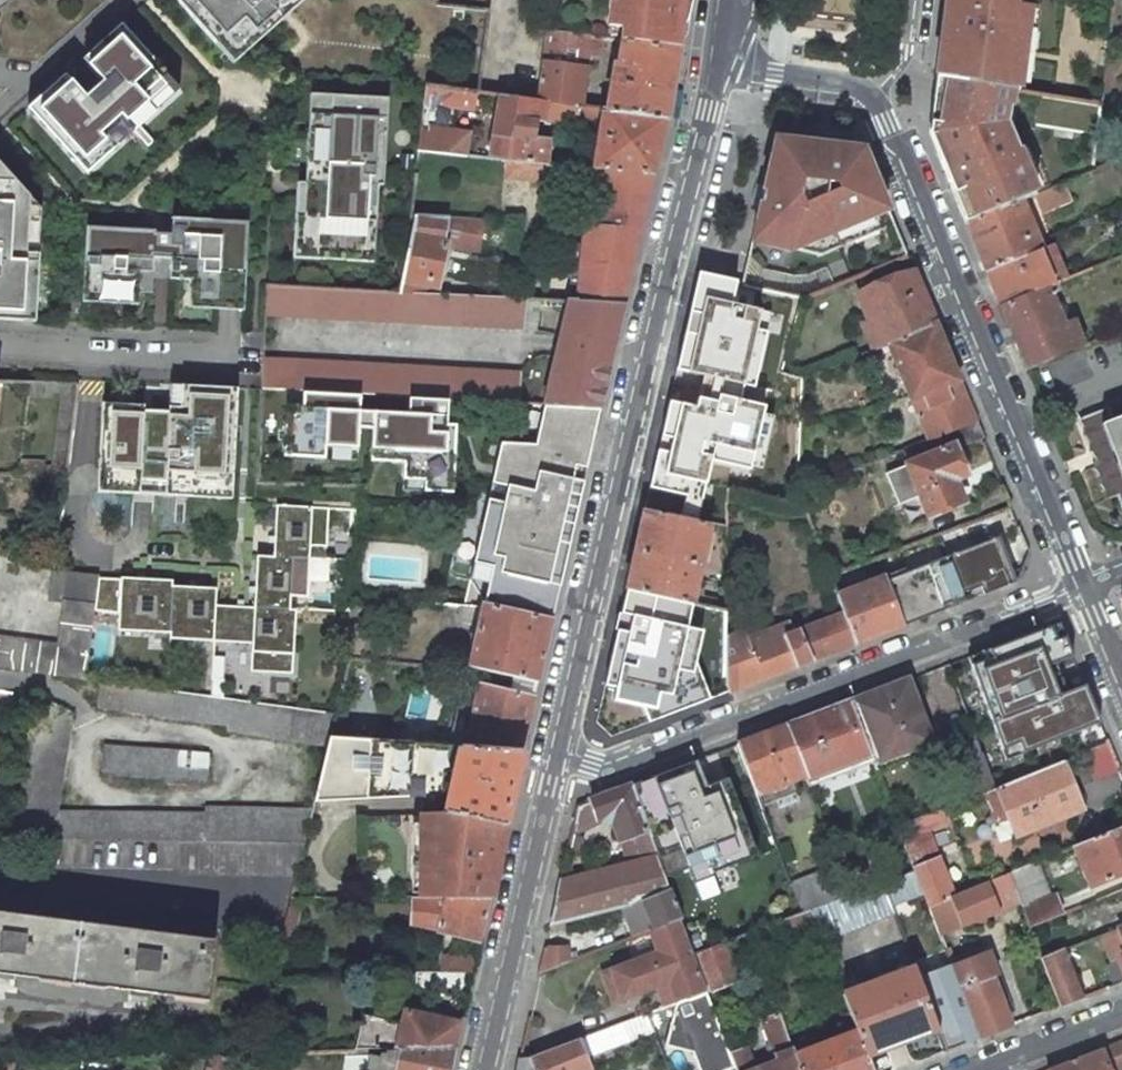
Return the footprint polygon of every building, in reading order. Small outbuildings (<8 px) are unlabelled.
[(233,63),(281,20),(287,14),(292,10),(302,0),(176,0),(233,63)] [(607,26),(623,28),(621,40),(678,47),(684,0),(611,0),(607,26)] [(943,16),(945,17),(944,27),(935,77),(1013,90),(1020,33),(1033,34),(1036,9),(1021,7),(1008,5),(1008,0),(945,0),(943,16)] [(28,108),(87,173),(180,90),(120,24),(82,59),(103,82),(85,98),(64,75),(28,108)] [(604,38),(546,31),(537,100),(582,106),(587,55),(602,56),(604,38)] [(1031,50),(1033,34),(1020,33),(1013,90),(1018,91),(1019,80),(1027,81),(1030,59),(1031,50)] [(678,47),(621,40),(619,63),(616,63),(607,110),(666,118),(678,47)] [(944,149),(953,172),(945,175),(966,225),(1019,201),(1030,196),(1031,195),(1038,193),(1014,136),(1008,135),(1013,90),(935,77),(936,124),(944,126),(944,149)] [(477,92),(427,85),(426,89),(425,104),(496,113),(498,95),(477,92)] [(383,185),(388,98),(310,94),(308,129),(303,217),(296,216),(295,223),(295,244),(324,246),(323,259),(373,262),(377,185),(383,185)] [(537,100),(498,95),(496,113),(490,158),(506,159),(547,163),(550,138),(530,136),(533,120),(579,126),(580,120),(582,106),(537,100)] [(607,110),(582,106),(580,120),(601,123),(593,168),(608,169),(654,174),(666,118),(607,110)] [(936,124),(937,154),(945,175),(953,172),(944,149),(944,126),(936,124)] [(470,132),(422,126),(422,127),(419,150),(466,155),(470,132)] [(864,147),(774,136),(748,244),(751,245),(792,253),(800,251),(817,256),(840,247),(837,238),(849,232),(854,242),(886,228),(880,215),(888,212),(890,211),(864,147)] [(547,163),(506,159),(505,178),(545,182),(547,163)] [(0,164),(0,319),(35,321),(38,254),(26,253),(27,238),(29,196),(0,164)] [(593,168),(587,226),(600,227),(608,169),(593,168)] [(654,174),(608,169),(600,227),(641,229),(654,174)] [(259,212),(261,172),(254,172),(253,173),(221,199),(220,220),(248,222),(259,212)] [(1039,218),(1073,203),(1065,182),(1038,193),(1031,195),(1030,196),(1039,218)] [(436,190),(415,188),(412,215),(415,215),(433,216),(436,190)] [(42,208),(29,196),(27,238),(39,239),(42,208)] [(1019,201),(966,225),(985,271),(1041,248),(1024,211),(1019,201)] [(415,215),(401,293),(410,293),(426,294),(428,286),(429,280),(438,282),(444,248),(476,250),(478,219),(443,217),(433,216),(415,215)] [(243,310),(248,222),(220,220),(172,218),(172,231),(169,278),(190,280),(190,295),(216,297),(215,309),(243,310)] [(587,226),(574,225),(574,233),(584,234),(577,302),(624,305),(641,229),(600,227),(587,226)] [(152,278),(154,230),(86,227),(82,301),(138,305),(138,292),(139,277),(152,278)] [(169,278),(172,231),(163,231),(158,230),(154,230),(152,278),(169,278)] [(39,239),(27,238),(26,253),(38,254),(39,239)] [(323,259),(324,246),(295,244),(294,257),(323,259)] [(1041,248),(985,271),(999,306),(1057,283),(1066,279),(1052,244),(1041,248)] [(889,344),(936,325),(914,271),(863,292),(875,320),(863,325),(874,350),(889,344)] [(508,273),(506,299),(516,300),(516,274),(508,273)] [(743,285),(698,275),(645,509),(727,525),(732,490),(803,504),(800,495),(797,489),(803,378),(781,373),(804,299),(743,285)] [(151,293),(152,278),(139,277),(138,292),(151,293)] [(1057,283),(999,306),(1026,369),(1084,346),(1073,319),(1063,322),(1051,293),(1059,290),(1057,283)] [(401,293),(265,285),(264,314),(523,328),(536,331),(540,301),(516,300),(506,299),(426,294),(410,293),(401,293)] [(215,309),(216,297),(190,295),(189,307),(215,309)] [(577,302),(569,301),(544,404),(600,408),(624,305),(577,302)] [(959,380),(936,325),(889,344),(929,441),(976,421),(959,380)] [(521,373),(262,359),(260,389),(263,389),(303,391),(313,392),(361,394),(409,397),(448,399),(462,400),(481,401),(518,403),(521,373)] [(77,384),(31,383),(29,397),(54,399),(54,393),(63,393),(51,466),(43,466),(43,461),(21,460),(20,475),(65,476),(77,384)] [(102,402),(98,491),(232,497),(237,388),(169,384),(168,420),(142,418),(143,404),(102,402)] [(302,407),(286,407),(282,457),(325,459),(357,461),(359,429),(372,429),(370,461),(403,464),(402,491),(423,491),(453,492),(456,425),(447,424),(448,399),(409,397),(408,413),(360,411),(361,394),(303,391),(302,407)] [(481,401),(462,400),(462,414),(481,414),(481,401)] [(1099,464),(1095,465),(1101,481),(1107,498),(1116,495),(1121,510),(1121,402),(1082,417),(1099,464)] [(534,444),(501,443),(492,482),(507,486),(534,492),(538,471),(583,482),(587,464),(600,408),(544,404),(534,444)] [(983,437),(976,421),(929,441),(907,450),(912,462),(886,473),(898,504),(921,495),(929,515),(963,502),(954,479),(965,474),(955,449),(983,437)] [(534,492),(507,486),(503,502),(488,499),(464,604),(484,605),(485,602),(552,619),(562,577),(533,570),(546,514),(575,520),(583,482),(538,471),(534,492)] [(169,632),(169,638),(215,640),(252,642),(250,671),(292,673),(293,653),(295,609),(289,609),(290,595),(307,596),(309,545),(326,545),(328,507),(276,505),(273,556),(256,555),(253,607),(215,605),(216,588),(171,586),(172,580),(120,578),(118,630),(169,632)] [(645,509),(627,588),(692,603),(711,522),(645,509)] [(998,537),(947,556),(962,593),(979,586),(982,595),(1015,582),(998,537)] [(886,580),(903,625),(965,602),(962,593),(947,556),(886,580)] [(53,571),(49,601),(63,602),(58,644),(0,636),(0,667),(84,679),(97,575),(53,571)] [(886,580),(884,576),(838,595),(844,613),(856,643),(903,625),(886,580)] [(552,619),(485,602),(484,605),(479,625),(474,644),(469,666),(494,671),(518,676),(538,681),(552,619)] [(484,605),(464,604),(461,621),(479,625),(484,605)] [(723,668),(732,690),(813,659),(801,629),(794,632),(790,621),(756,634),(760,645),(749,649),(754,660),(743,664),(739,653),(739,635),(739,611),(725,610),(723,668)] [(801,629),(813,659),(856,643),(844,613),(801,629)] [(1047,665),(1073,655),(1059,623),(965,658),(1007,759),(1100,721),(1085,685),(1060,695),(1047,665)] [(474,644),(457,640),(450,667),(468,669),(469,666),(474,644)] [(538,681),(518,676),(514,692),(479,684),(466,746),(523,749),(538,681)] [(907,680),(851,701),(871,754),(874,762),(931,741),(907,680)] [(166,690),(101,681),(98,707),(228,725),(227,730),(328,744),(329,738),(336,713),(318,711),(295,708),(211,696),(166,690)] [(72,714),(35,695),(12,838),(39,838),(180,841),(304,843),(308,826),(310,817),(312,810),(205,807),(205,814),(58,812),(72,714)] [(851,701),(787,726),(806,776),(808,779),(871,754),(851,701)] [(787,726),(738,744),(755,787),(756,789),(762,806),(796,793),(797,791),(793,782),(806,776),(787,726)] [(380,741),(329,738),(328,744),(314,801),(426,795),(436,744),(400,742),(380,741)] [(944,752),(963,802),(984,793),(994,789),(976,740),(944,752)] [(466,746),(436,744),(426,795),(422,812),(446,811),(505,825),(523,749),(466,746)] [(206,754),(105,747),(103,774),(204,782),(206,754)] [(697,761),(631,785),(647,828),(652,843),(654,848),(677,838),(693,880),(757,856),(734,797),(733,795),(727,780),(707,787),(697,761)] [(1032,774),(1001,787),(994,789),(984,793),(991,813),(1005,819),(1013,816),(1020,832),(1037,825),(1040,831),(1046,834),(1070,825),(1065,814),(1082,807),(1063,761),(1032,774)] [(631,785),(590,800),(597,819),(605,816),(611,821),(618,839),(647,828),(631,785)] [(597,819),(590,800),(577,805),(572,828),(597,819)] [(928,830),(941,825),(951,821),(946,809),(936,813),(899,828),(903,840),(928,830)] [(422,812),(424,898),(446,899),(488,899),(505,825),(446,811),(422,812)] [(767,818),(778,845),(796,838),(785,811),(767,818)] [(1076,846),(1092,886),(1121,873),(1121,827),(1076,846)] [(643,860),(657,856),(654,848),(652,843),(647,828),(618,839),(625,864),(643,860)] [(915,870),(929,906),(955,896),(939,856),(938,856),(928,830),(903,840),(915,870)] [(304,843),(180,841),(180,873),(297,876),(304,843)] [(668,887),(657,856),(643,860),(625,864),(560,880),(550,926),(628,904),(641,897),(668,887)] [(1038,861),(1011,873),(1022,902),(1030,926),(1062,913),(1056,895),(1051,896),(1038,861)] [(794,886),(804,912),(810,909),(852,893),(841,865),(792,882),(794,886)] [(883,882),(894,912),(903,936),(917,930),(911,914),(929,907),(929,906),(915,870),(883,882)] [(955,896),(929,906),(929,907),(940,934),(1022,902),(1011,873),(955,896)] [(810,909),(822,940),(894,912),(883,882),(852,893),(810,909)] [(641,897),(653,929),(659,927),(681,919),(668,887),(641,897)] [(303,898),(291,897),(279,948),(278,952),(289,955),(303,898)] [(488,899),(446,899),(424,898),(415,898),(412,925),(421,927),(438,931),(438,933),(479,940),(488,899)] [(72,982),(208,999),(216,939),(0,911),(0,973),(72,982)] [(660,953),(612,971),(610,977),(617,996),(624,999),(658,986),(666,1007),(675,1004),(686,1000),(708,992),(694,955),(683,924),(681,919),(659,927),(653,929),(651,930),(660,953)] [(1109,932),(1118,956),(1121,954),(1121,927),(1109,932)] [(708,992),(708,993),(739,982),(725,943),(694,955),(708,992)] [(953,965),(981,1037),(1011,1025),(992,975),(999,972),(990,950),(953,965)] [(1043,958),(1061,1006),(1082,998),(1064,950),(1043,958)] [(469,971),(472,971),(475,956),(476,954),(445,955),(443,972),(454,972),(469,971)] [(878,980),(843,993),(857,1030),(865,1051),(935,1024),(918,979),(914,966),(904,970),(901,963),(894,965),(897,973),(892,975),(890,971),(877,976),(878,980)] [(981,1037),(953,965),(918,979),(935,1024),(945,1050),(981,1037)] [(432,988),(450,991),(464,994),(469,971),(454,972),(443,972),(426,972),(416,973),(416,990),(424,992),(426,992),(430,993),(430,992),(432,988)] [(693,1052),(700,1069),(728,1069),(736,1067),(731,1055),(708,993),(708,992),(686,1000),(675,1004),(665,1044),(693,1052)] [(402,1024),(378,1018),(362,1015),(353,1052),(380,1051),(387,1051),(454,1049),(461,1022),(410,1011),(405,1009),(402,1024)] [(657,1035),(649,1014),(580,1039),(588,1060),(657,1035)] [(794,1054),(779,1015),(762,1022),(776,1061),(753,1069),(745,1050),(731,1055),(736,1067),(737,1069),(801,1069),(794,1054)] [(801,1069),(872,1069),(865,1051),(857,1030),(794,1054),(801,1069)] [(517,1069),(587,1069),(591,1068),(588,1060),(580,1039),(519,1062),(517,1069)] [(1121,1067),(1121,1042),(1049,1069),(1115,1069),(1121,1067)] [(353,1052),(342,1052),(342,1069),(392,1069),(393,1065),(398,1066),(397,1069),(450,1069),(454,1049),(387,1051),(380,1051),(353,1052)] [(210,1056),(207,1069),(223,1069),(226,1055),(210,1056)] [(226,1055),(223,1069),(237,1069),(240,1055),(226,1055)] [(81,1060),(80,1069),(109,1069),(110,1060),(81,1060)]
